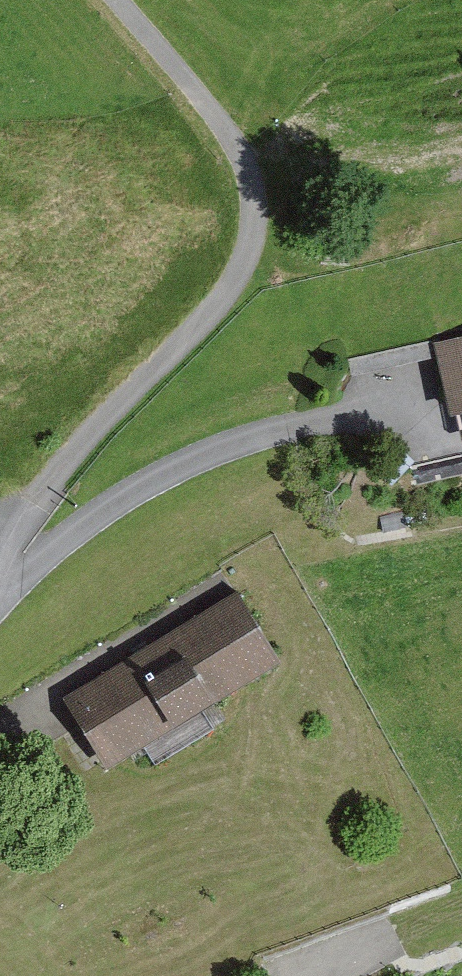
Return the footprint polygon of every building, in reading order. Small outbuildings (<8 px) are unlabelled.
[(265,595),(49,740),(100,815),(316,670),(265,595)]
